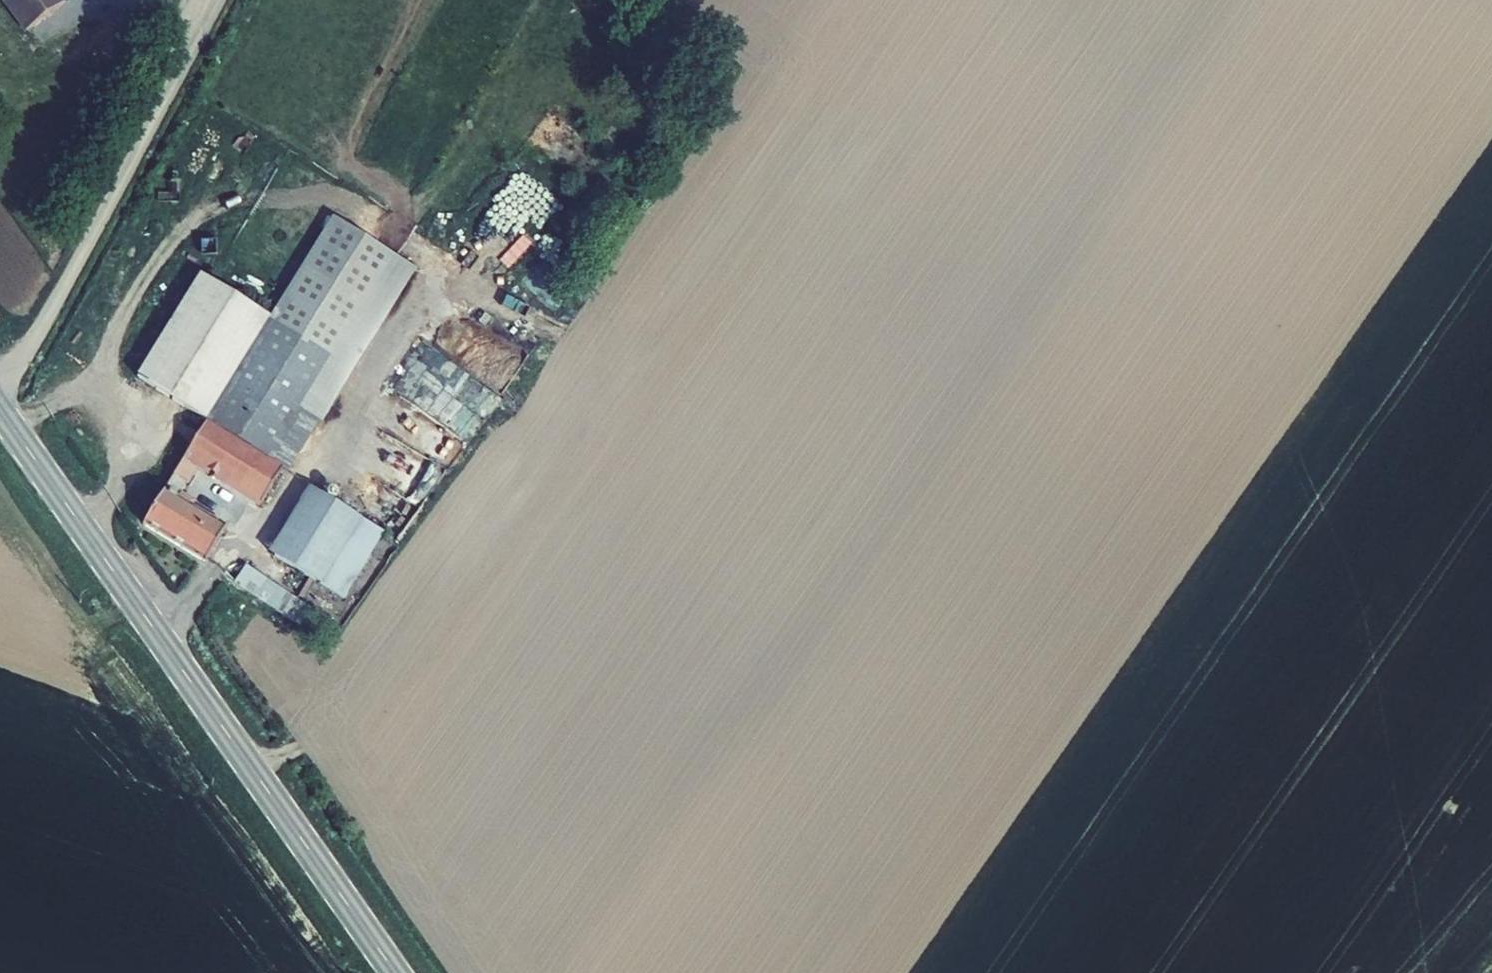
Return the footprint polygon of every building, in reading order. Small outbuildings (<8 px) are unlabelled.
[(25,34),(65,5),(61,0),(0,0),(25,34)] [(207,424),(271,321),(201,277),(138,381),(207,424)] [(271,321),(207,424),(270,463),(303,413),(315,419),(341,378),(346,369),(271,321)] [(352,385),(341,378),(315,419),(326,427),(352,385)] [(284,472),(270,463),(207,424),(143,528),(205,566),(227,530),(178,501),(199,468),(262,507),(284,472)] [(317,496),(276,561),(319,588),(360,523),(317,496)] [(249,566),(238,585),(302,621),(313,602),(249,566)]
